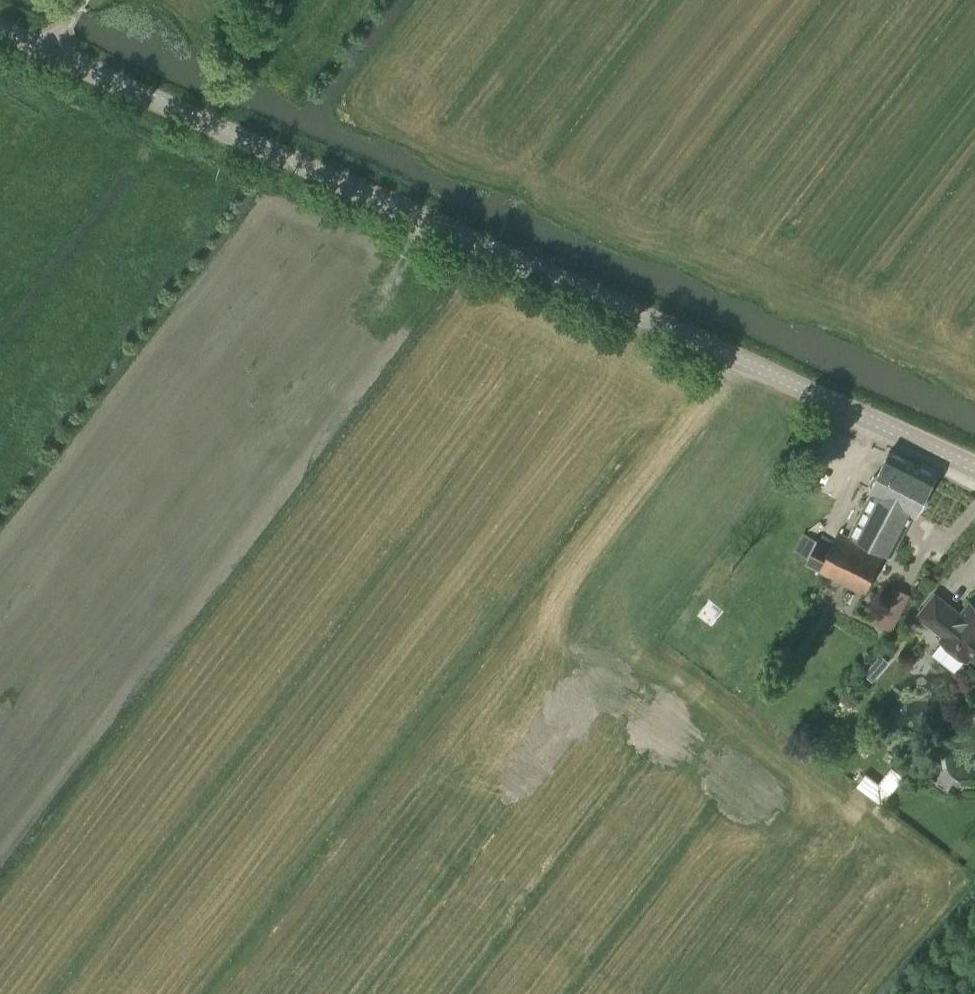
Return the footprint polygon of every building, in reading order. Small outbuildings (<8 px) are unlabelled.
[(871,485),(870,487),(867,486),(864,491),(869,494),(849,532),(874,545),(879,534),(873,532),(879,517),(885,520),(913,463),(889,450),(877,473),(873,474),(869,481),(871,485)] [(914,512),(917,514),(937,475),(913,463),(885,520),(879,517),(873,532),(879,534),(874,545),(887,552),(886,556),(891,558),(892,555),(893,555),(914,512)] [(805,563),(848,586),(869,545),(841,530),(833,544),(819,537),(805,563)] [(886,553),(869,545),(848,586),(865,594),(886,553)] [(911,594),(893,585),(875,622),(892,631),(911,594)] [(917,616),(941,635),(939,638),(968,662),(971,658),(974,661),(974,605),(970,601),(961,613),(936,592),(917,616)] [(883,804),(906,775),(893,764),(879,780),(861,765),(851,778),(883,804)]
